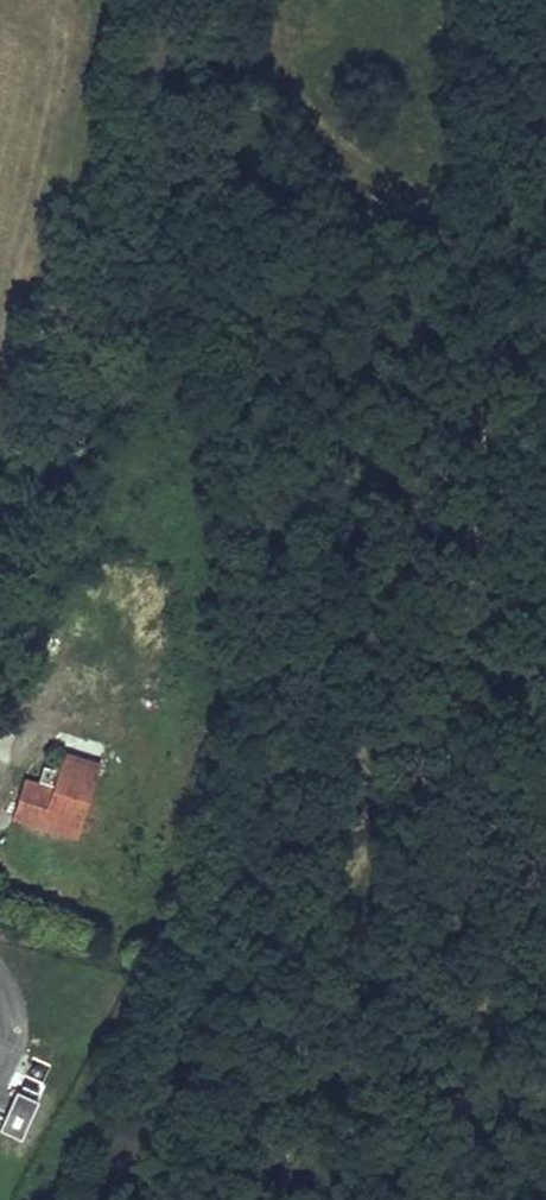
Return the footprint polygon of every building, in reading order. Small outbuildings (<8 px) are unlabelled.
[(12,817),(79,838),(102,762),(65,750),(59,767),(45,763),(40,781),(26,776),(12,817)] [(20,1070),(8,1072),(0,1076),(0,1148),(1,1149),(12,1154),(25,1155),(37,1153),(47,1147),(56,1139),(62,1128),(65,1116),(65,1104),(61,1093),(53,1083),(44,1075),(32,1071),(20,1070)]
